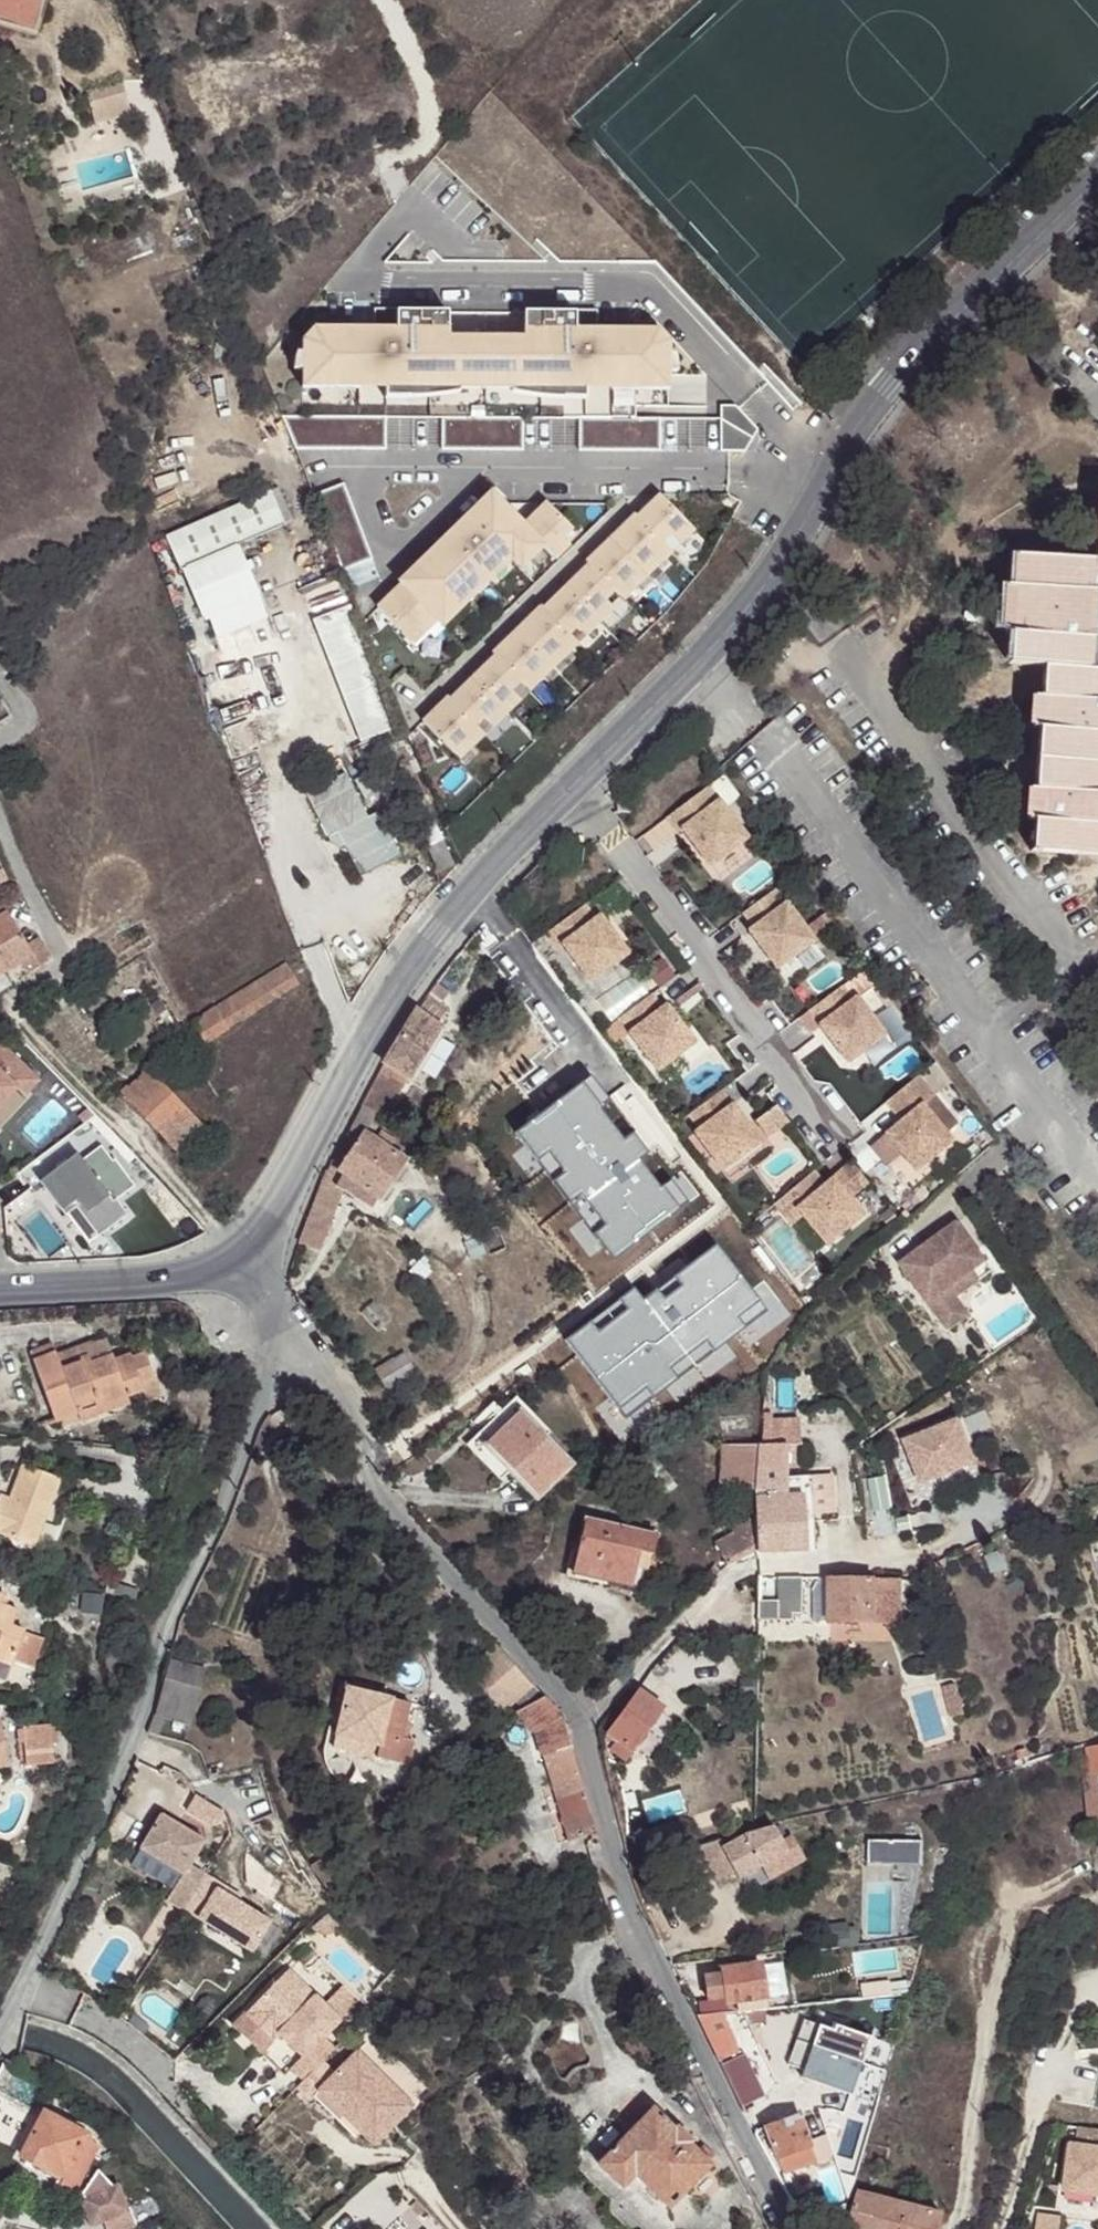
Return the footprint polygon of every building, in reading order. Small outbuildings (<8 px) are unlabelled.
[(39,0),(0,0),(0,11),(0,13),(0,20),(31,29),(39,0)] [(109,101),(92,105),(97,124),(133,115),(125,83),(106,88),(109,101)] [(89,93),(92,105),(109,101),(106,88),(89,93)] [(413,389),(444,389),(522,390),(553,389),(554,397),(576,399),(597,399),(598,380),(624,379),(623,389),(666,389),(666,341),(655,329),(595,328),(595,312),(522,311),(521,336),(445,336),(446,310),(372,310),(372,327),(312,326),(301,339),(300,387),(343,387),(343,377),(370,378),(369,398),(391,398),(413,396),(413,389)] [(730,452),(753,439),(737,411),(723,406),(719,419),(705,419),(705,451),(730,452)] [(371,416),(275,409),(295,448),(370,449),(371,416)] [(508,417),(426,417),(426,449),(508,450),(508,417)] [(645,418),(564,417),(563,451),(645,451),(645,418)] [(343,482),(312,493),(342,569),(372,557),(343,482)] [(491,491),(399,579),(402,582),(404,585),(475,517),(485,527),(506,507),(491,491)] [(693,525),(662,494),(639,515),(637,514),(587,561),(590,563),(545,606),(542,604),(493,651),(496,653),(450,696),(448,694),(423,718),(455,753),(481,728),(477,724),(485,716),(489,721),(517,694),(512,690),(522,681),(526,686),(576,637),(572,633),(580,625),(584,630),(612,603),(608,599),(616,591),(620,595),(670,548),(666,543),(674,535),(678,539),(693,525)] [(286,529),(272,496),(168,541),(182,574),(237,550),(286,529)] [(402,582),(377,607),(409,641),(502,553),(507,558),(517,549),(522,553),(535,541),(551,559),(566,545),(561,540),(572,530),(547,503),(524,526),(506,507),(485,527),(475,517),(404,585),(402,582)] [(237,550),(182,574),(212,642),(267,621),(237,550)] [(1089,588),(1091,569),(1092,558),(1012,553),(1010,584),(1004,584),(1001,630),(1009,630),(1006,661),(1041,664),(1084,667),(1086,636),(1091,636),(1095,589),(1089,588)] [(401,726),(353,605),(315,620),(363,742),(401,726)] [(1035,757),(1097,762),(1097,668),(1084,667),(1041,664),(1039,696),(1033,695),(1029,724),(1037,725),(1035,757)] [(1035,757),(1032,789),(1025,788),(1022,817),(1031,820),(1029,848),(1097,855),(1097,762),(1035,757)] [(339,833),(346,848),(361,877),(400,857),(377,813),(368,817),(346,774),(306,794),(328,839),(339,833)] [(706,788),(664,820),(676,835),(680,832),(708,868),(745,839),(706,788)] [(628,795),(617,794),(615,815),(627,816),(628,795)] [(346,848),(339,833),(328,839),(329,841),(331,843),(333,846),(336,847),(339,848),(342,849),(344,849),(346,848)] [(775,890),(742,915),(753,930),(749,933),(777,970),(814,942),(775,890)] [(584,908),(544,938),(555,953),(562,948),(590,984),(627,956),(599,918),(594,922),(584,908)] [(23,959),(31,972),(51,957),(38,936),(27,943),(7,912),(0,916),(0,973),(23,959)] [(239,992),(251,1011),(297,981),(285,963),(239,992)] [(370,1110),(378,1115),(445,1012),(438,1004),(445,993),(435,985),(433,983),(425,994),(386,1050),(359,1103),(370,1110)] [(841,987),(808,1012),(847,1063),(885,1036),(856,998),(852,1002),(841,987)] [(90,1012),(107,1000),(100,990),(83,1002),(90,1012)] [(205,1041),(251,1011),(239,992),(193,1022),(205,1041)] [(651,997),(618,1022),(657,1073),(694,1045),(666,1008),(661,1011),(651,997)] [(9,1081),(18,1088),(32,1070),(0,1044),(0,1092),(9,1081)] [(916,1077),(933,1095),(949,1080),(935,1062),(916,1077)] [(125,1092),(184,1155),(209,1131),(150,1068),(125,1092)] [(916,1077),(884,1105),(901,1123),(871,1148),(888,1166),(901,1154),(916,1171),(951,1140),(945,1133),(921,1106),(933,1095),(916,1077)] [(662,1150),(635,1114),(617,1128),(582,1081),(548,1107),(601,1177),(635,1151),(644,1163),(662,1150)] [(483,1115),(472,1123),(528,1195),(560,1170),(493,1086),(473,1102),(483,1115)] [(722,1092),(689,1117),(717,1155),(713,1158),(724,1172),(760,1143),(722,1092)] [(921,1106),(945,1133),(956,1123),(933,1095),(921,1106)] [(359,1120),(365,1123),(370,1110),(359,1103),(352,1116),(359,1120)] [(786,1120),(776,1107),(754,1123),(767,1139),(788,1122),(786,1120)] [(347,1127),(358,1133),(360,1130),(365,1123),(359,1120),(352,1116),(347,1127)] [(326,1168),(333,1172),(359,1134),(358,1133),(347,1127),(326,1168)] [(359,1134),(333,1172),(363,1190),(375,1197),(398,1159),(360,1134),(359,1134)] [(75,1153),(36,1182),(60,1213),(75,1201),(100,1236),(128,1215),(117,1200),(133,1188),(112,1160),(110,1161),(98,1146),(80,1160),(75,1153)] [(852,1164),(833,1180),(848,1198),(868,1182),(852,1164)] [(326,1185),(333,1172),(326,1168),(321,1183),(326,1185)] [(814,1173),(775,1206),(787,1221),(798,1211),(803,1218),(827,1246),(863,1216),(848,1198),(833,1180),(825,1187),(814,1173)] [(303,1222),(295,1247),(309,1254),(337,1191),(326,1185),(321,1183),(310,1208),(303,1222)] [(798,1211),(787,1221),(792,1227),(803,1218),(798,1211)] [(928,1247),(905,1264),(940,1311),(984,1279),(997,1270),(963,1222),(938,1239),(928,1247)] [(935,1234),(924,1242),(928,1247),(938,1239),(935,1234)] [(984,1279),(940,1311),(953,1329),(973,1315),(967,1306),(991,1288),(984,1279)] [(82,1375),(113,1365),(106,1346),(58,1363),(63,1378),(81,1372),(82,1375)] [(55,1355),(31,1363),(33,1371),(58,1363),(55,1355)] [(413,1375),(401,1359),(379,1375),(391,1391),(413,1375)] [(114,1369),(113,1365),(82,1375),(81,1372),(63,1378),(58,1363),(33,1371),(54,1430),(78,1422),(76,1415),(93,1409),(95,1415),(127,1404),(143,1399),(156,1394),(145,1363),(131,1367),(130,1363),(114,1369)] [(161,1406),(156,1394),(143,1399),(147,1411),(161,1406)] [(488,1423),(468,1442),(487,1444),(520,1412),(518,1407),(516,1398),(488,1423)] [(523,1405),(516,1398),(518,1407),(520,1412),(543,1439),(548,1432),(523,1405)] [(130,1413),(127,1404),(95,1415),(93,1409),(76,1415),(78,1422),(80,1430),(130,1413)] [(771,1411),(762,1411),(758,1443),(784,1443),(800,1442),(799,1417),(772,1417),(771,1411)] [(487,1444),(510,1468),(535,1496),(567,1465),(543,1439),(520,1412),(487,1444)] [(956,1425),(901,1445),(918,1489),(973,1468),(956,1425)] [(756,1487),(758,1446),(744,1443),(723,1441),(720,1487),(756,1487)] [(487,1444),(468,1442),(499,1478),(510,1468),(487,1444)] [(784,1443),(758,1443),(758,1446),(756,1487),(756,1517),(755,1547),(812,1547),(810,1478),(785,1478),(784,1474),(784,1443)] [(42,1534),(48,1513),(56,1489),(19,1476),(6,1511),(2,1522),(0,1521),(0,1547),(32,1560),(42,1534)] [(890,1521),(883,1479),(869,1481),(877,1530),(892,1527),(898,1539),(910,1537),(907,1518),(890,1521)] [(732,1536),(756,1517),(756,1511),(726,1525),(732,1536)] [(712,1552),(727,1569),(755,1547),(756,1517),(732,1536),(712,1552)] [(631,1590),(635,1574),(640,1555),(652,1558),(657,1538),(586,1520),(573,1567),(609,1577),(607,1583),(631,1590)] [(54,1538),(42,1534),(32,1560),(45,1564),(54,1538)] [(640,1555),(635,1574),(646,1578),(647,1574),(652,1558),(640,1555)] [(412,1561),(407,1556),(401,1561),(406,1566),(412,1561)] [(658,1577),(662,1560),(652,1558),(647,1574),(658,1577)] [(571,1575),(607,1583),(609,1577),(573,1567),(571,1575)] [(754,1602),(754,1617),(789,1617),(790,1610),(798,1610),(800,1574),(793,1574),(779,1575),(775,1575),(775,1597),(754,1598),(754,1602)] [(830,1598),(829,1574),(813,1574),(813,1588),(813,1615),(830,1616),(830,1598)] [(897,1575),(871,1574),(829,1574),(830,1598),(830,1616),(831,1618),(859,1617),(899,1616),(897,1575)] [(10,1677),(12,1672),(29,1678),(40,1651),(11,1639),(17,1623),(0,1617),(0,1673),(10,1677)] [(154,1721),(149,1730),(159,1733),(165,1719),(188,1725),(205,1674),(206,1668),(172,1659),(168,1676),(154,1721)] [(375,1743),(372,1755),(393,1760),(407,1700),(344,1684),(332,1732),(375,1743)] [(941,1690),(944,1701),(956,1697),(954,1686),(941,1690)] [(638,1688),(634,1694),(606,1730),(621,1741),(616,1748),(625,1755),(664,1707),(638,1688)] [(570,1839),(596,1831),(561,1713),(542,1694),(529,1700),(516,1707),(532,1727),(542,1753),(545,1754),(570,1839)] [(956,1697),(944,1701),(950,1722),(962,1719),(956,1697)] [(60,1730),(49,1731),(51,1749),(61,1748),(60,1730)] [(30,1769),(52,1765),(51,1749),(49,1731),(28,1732),(29,1747),(30,1765),(30,1769)] [(329,1745),(372,1755),(375,1743),(332,1732),(329,1745)] [(22,1765),(30,1765),(29,1747),(21,1747),(22,1765)] [(1079,1768),(1082,1786),(1097,1784),(1097,1754),(1084,1755),(1085,1768),(1079,1768)] [(222,1777),(210,1779),(211,1791),(223,1789),(222,1777)] [(1084,1805),(1097,1804),(1097,1787),(1097,1784),(1082,1786),(1084,1805)] [(1087,1829),(1097,1827),(1097,1804),(1084,1805),(1087,1829)] [(204,1844),(162,1816),(140,1850),(182,1877),(166,1902),(182,1912),(204,1877),(189,1867),(204,1844)] [(716,1841),(714,1837),(700,1843),(713,1873),(727,1868),(731,1875),(757,1864),(785,1853),(782,1842),(789,1836),(784,1827),(775,1831),(773,1825),(728,1835),(716,1841)] [(800,1864),(789,1836),(782,1842),(785,1853),(757,1864),(764,1879),(800,1864)] [(923,1840),(868,1840),(869,1866),(924,1866),(923,1840)] [(204,1877),(182,1912),(250,1955),(269,1926),(237,1905),(228,1899),(231,1894),(204,1877)] [(240,1900),(231,1894),(228,1899),(237,1905),(240,1900)] [(750,2010),(761,2011),(760,2001),(762,2001),(755,1962),(719,1967),(720,1975),(722,1997),(723,2002),(727,2003),(729,2012),(739,2011),(750,2010)] [(300,2082),(319,2063),(332,2050),(321,2039),(338,2021),(286,1970),(247,2010),(275,2037),(276,2036),(298,2058),(287,2069),(300,2082)] [(722,1997),(720,1975),(701,1977),(704,1999),(722,1997)] [(891,1999),(905,1998),(904,1984),(890,1985),(891,1999)] [(863,2001),(891,1999),(890,1985),(862,1987),(863,2001)] [(892,2019),(891,1999),(863,2001),(864,2020),(892,2019)] [(275,2037),(247,2010),(241,2016),(268,2044),(275,2037)] [(752,2028),(750,2010),(739,2011),(740,2032),(753,2031),(752,2028)] [(719,2013),(694,2015),(716,2061),(734,2052),(727,2035),(719,2013)] [(802,2084),(852,2100),(870,2042),(834,2030),(832,2035),(802,2026),(788,2072),(804,2077),(802,2084)] [(333,2076),(319,2063),(300,2082),(294,2089),(308,2102),(311,2099),(321,2089),(346,2112),(343,2115),(374,2147),(412,2106),(356,2052),(333,2076)] [(718,2064),(741,2107),(763,2096),(740,2054),(718,2064)] [(336,2123),(343,2115),(346,2112),(321,2089),(311,2099),(336,2123)] [(687,2142),(673,2128),(653,2109),(598,2164),(621,2186),(633,2174),(668,2207),(710,2164),(707,2161),(697,2151),(687,2142)] [(57,2184),(69,2191),(91,2151),(84,2137),(44,2114),(18,2157),(38,2169),(40,2166),(58,2178),(57,2184)] [(793,2117),(765,2126),(776,2157),(781,2174),(811,2167),(805,2148),(800,2133),(802,2129),(801,2124),(796,2124),(793,2117)] [(675,2126),(673,2128),(687,2142),(689,2140),(675,2126)] [(697,2151),(707,2161),(713,2155),(702,2145),(697,2151)] [(1072,2146),(1065,2193),(1097,2198),(1097,2150),(1072,2146)] [(78,2207),(86,2228),(91,2228),(100,2226),(101,2228),(129,2228),(116,2189),(101,2194),(102,2196),(83,2202),(78,2207)] [(24,2193),(21,2200),(16,2228),(18,2228),(53,2228),(59,2202),(24,2193)] [(939,2219),(852,2193),(841,2228),(936,2228),(939,2219)] [(1062,2220),(1039,2217),(1037,2228),(1061,2228),(1062,2220)]
